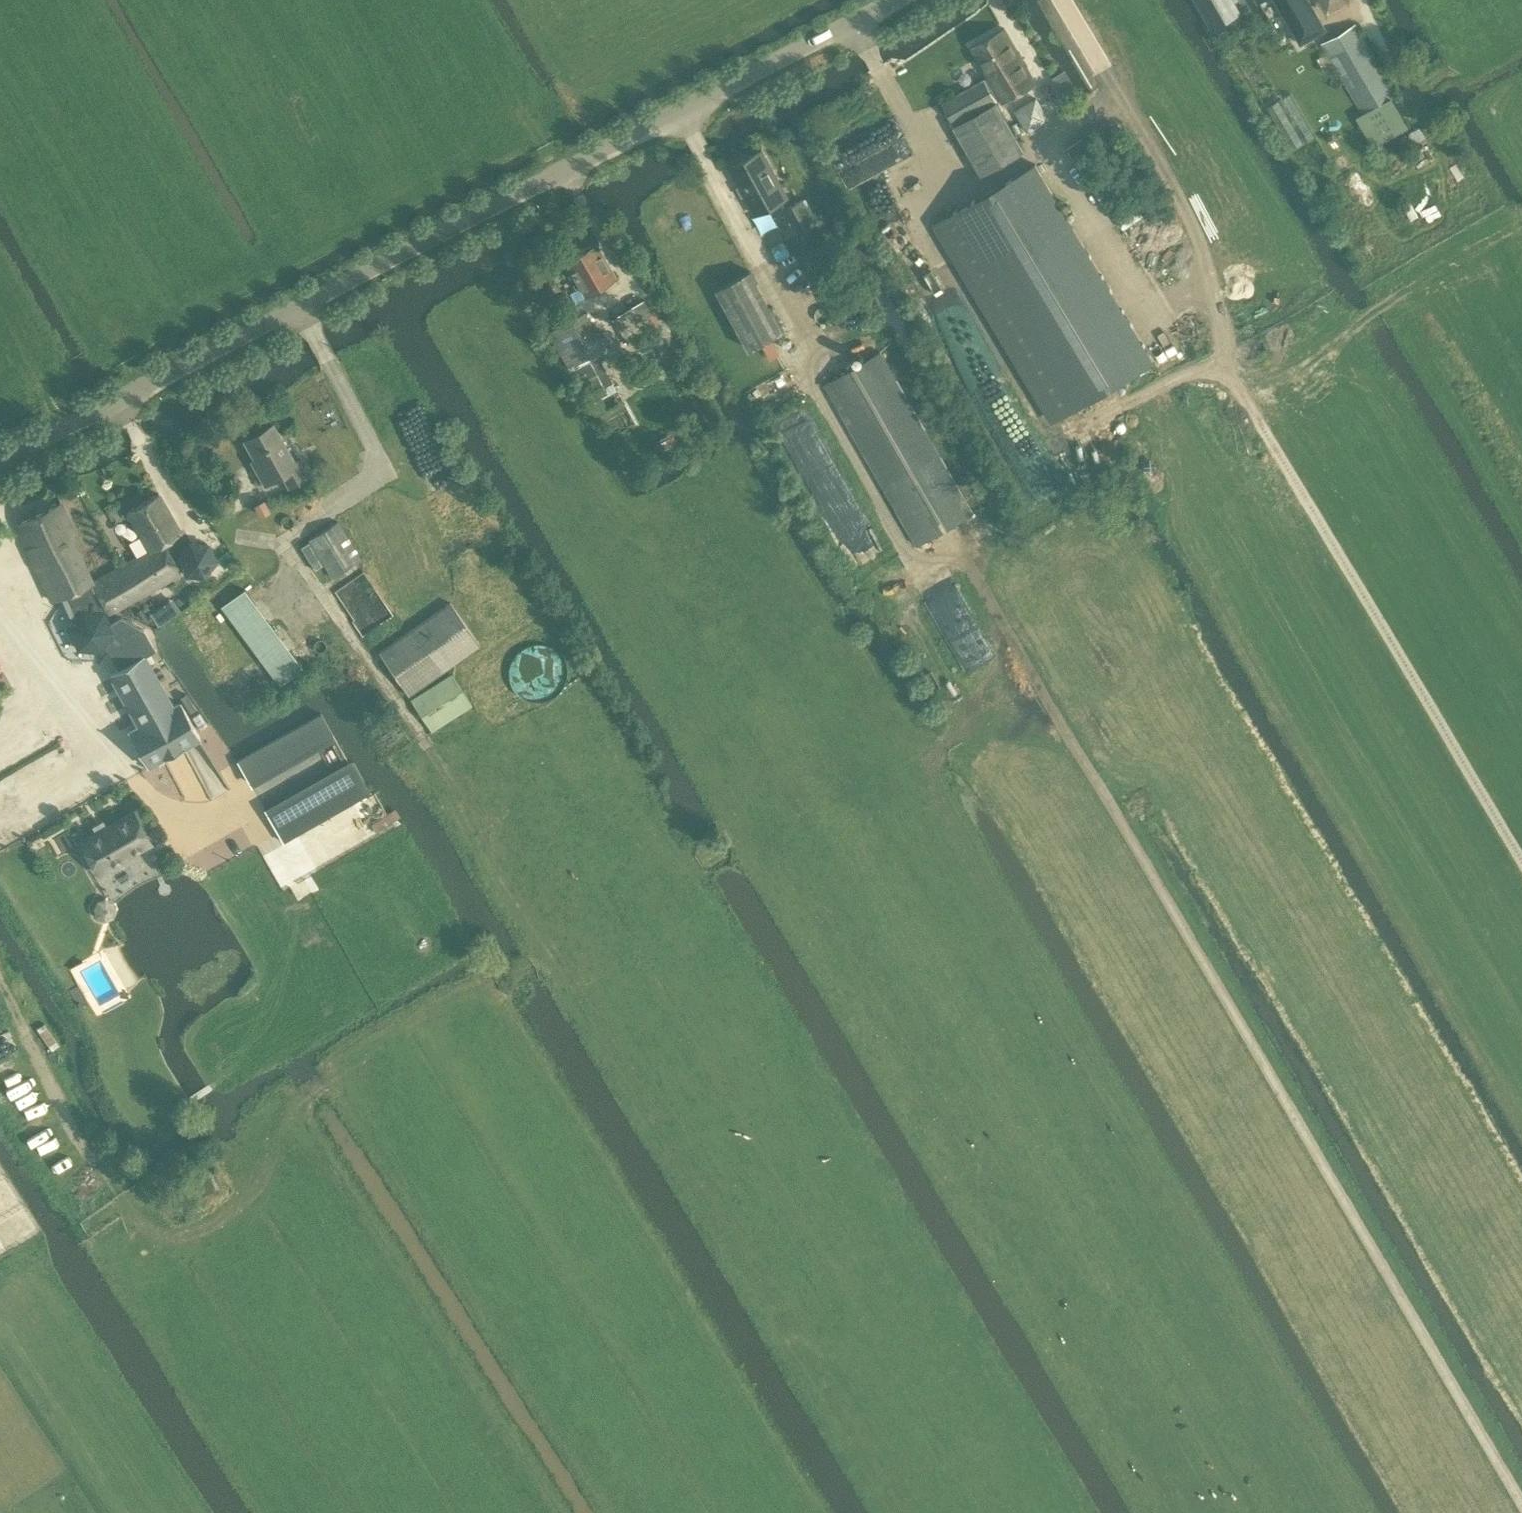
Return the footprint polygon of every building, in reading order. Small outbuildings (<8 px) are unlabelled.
[(1233,0),(1194,0),(1212,30),(1241,14),(1233,0)] [(1299,42),(1324,27),(1308,0),(1274,0),(1299,42)] [(1322,44),(1327,53),(1317,59),(1325,71),(1334,65),(1363,112),(1356,116),(1374,145),(1408,125),(1390,96),(1395,93),(1354,24),(1322,44)] [(1024,149),(996,99),(999,97),(1001,101),(1034,83),(1002,27),(970,46),(987,76),(940,103),(981,174),(1024,149)] [(756,215),(788,198),(762,150),(730,167),(756,215)] [(934,223),(1051,421),(1151,361),(1033,163),(934,223)] [(798,233),(815,224),(802,199),(784,208),(798,233)] [(577,287),(569,291),(574,301),(614,278),(594,243),(562,261),(577,287)] [(749,349),(782,331),(749,271),(716,289),(749,349)] [(626,343),(656,325),(641,299),(610,317),(626,343)] [(575,315),(540,334),(559,370),(595,350),(575,315)] [(824,383),(916,545),(970,515),(878,352),(824,383)] [(592,391),(610,381),(596,356),(572,370),(579,383),(585,379),(592,391)] [(287,485),(308,474),(299,458),(293,462),(271,424),(244,439),(255,458),(251,461),(264,483),(281,473),(287,485)] [(91,582),(110,616),(113,614),(111,611),(178,573),(161,542),(179,532),(157,494),(127,511),(148,549),(91,581),(91,582)] [(258,514),(267,510),(262,500),(254,504),(258,514)] [(110,621),(108,617),(110,616),(91,582),(91,581),(69,534),(73,532),(60,503),(16,523),(51,600),(61,595),(70,614),(74,617),(68,628),(78,648),(101,650),(104,645),(109,648),(119,667),(143,654),(144,655),(154,649),(143,630),(121,615),(110,621)] [(359,559),(336,522),(308,539),(310,541),(300,548),(314,570),(324,564),(331,576),(359,559)] [(209,543),(188,541),(175,557),(185,576),(205,578),(216,562),(209,543)] [(278,682),(301,668),(243,589),(221,605),(278,682)] [(375,651),(384,664),(405,693),(475,643),(445,601),(375,651)] [(564,667),(564,666),(563,660),(561,654),(558,649),(555,646),(551,642),(546,639),(540,638),(535,637),(531,638),(524,640),(520,642),(515,646),(513,649),(510,654),(508,660),(507,666),(508,672),(510,677),(512,682),(515,686),(520,690),(524,692),(533,694),(539,694),(545,692),(550,690),(554,687),(559,682),(561,677),(563,671),(564,667)] [(172,705),(144,655),(143,654),(119,667),(109,674),(137,724),(172,705)] [(429,730),(469,704),(450,674),(410,700),(429,730)] [(173,706),(172,705),(137,724),(138,726),(128,732),(147,766),(200,737),(180,702),(173,706)] [(317,714),(237,760),(249,781),(329,734),(317,714)] [(349,759),(266,806),(285,839),(368,791),(349,759)] [(150,842),(133,812),(81,841),(98,872),(150,842)]
